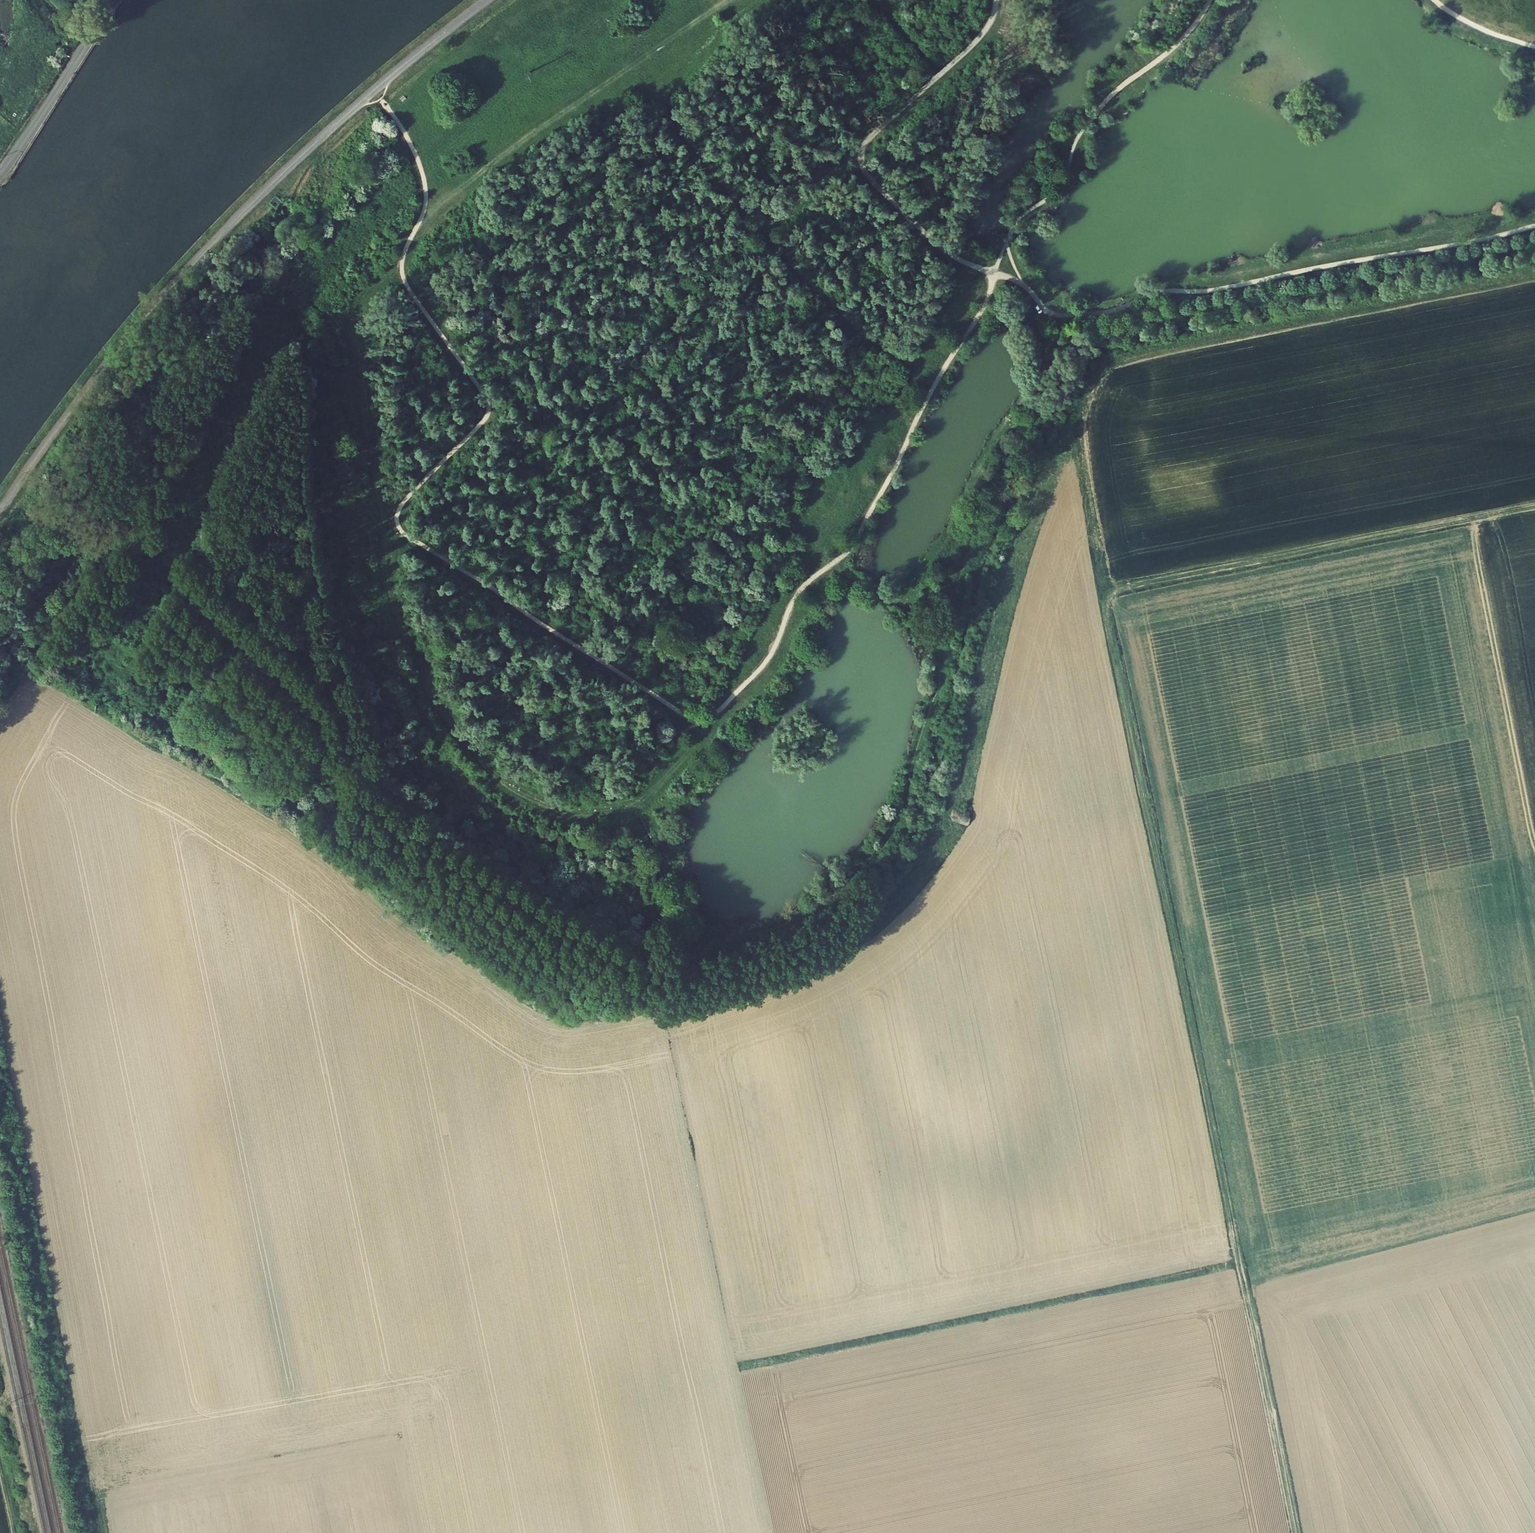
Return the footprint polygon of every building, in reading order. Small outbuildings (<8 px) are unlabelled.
[(74,662),(82,652),(75,647),(67,656),(74,662)]
